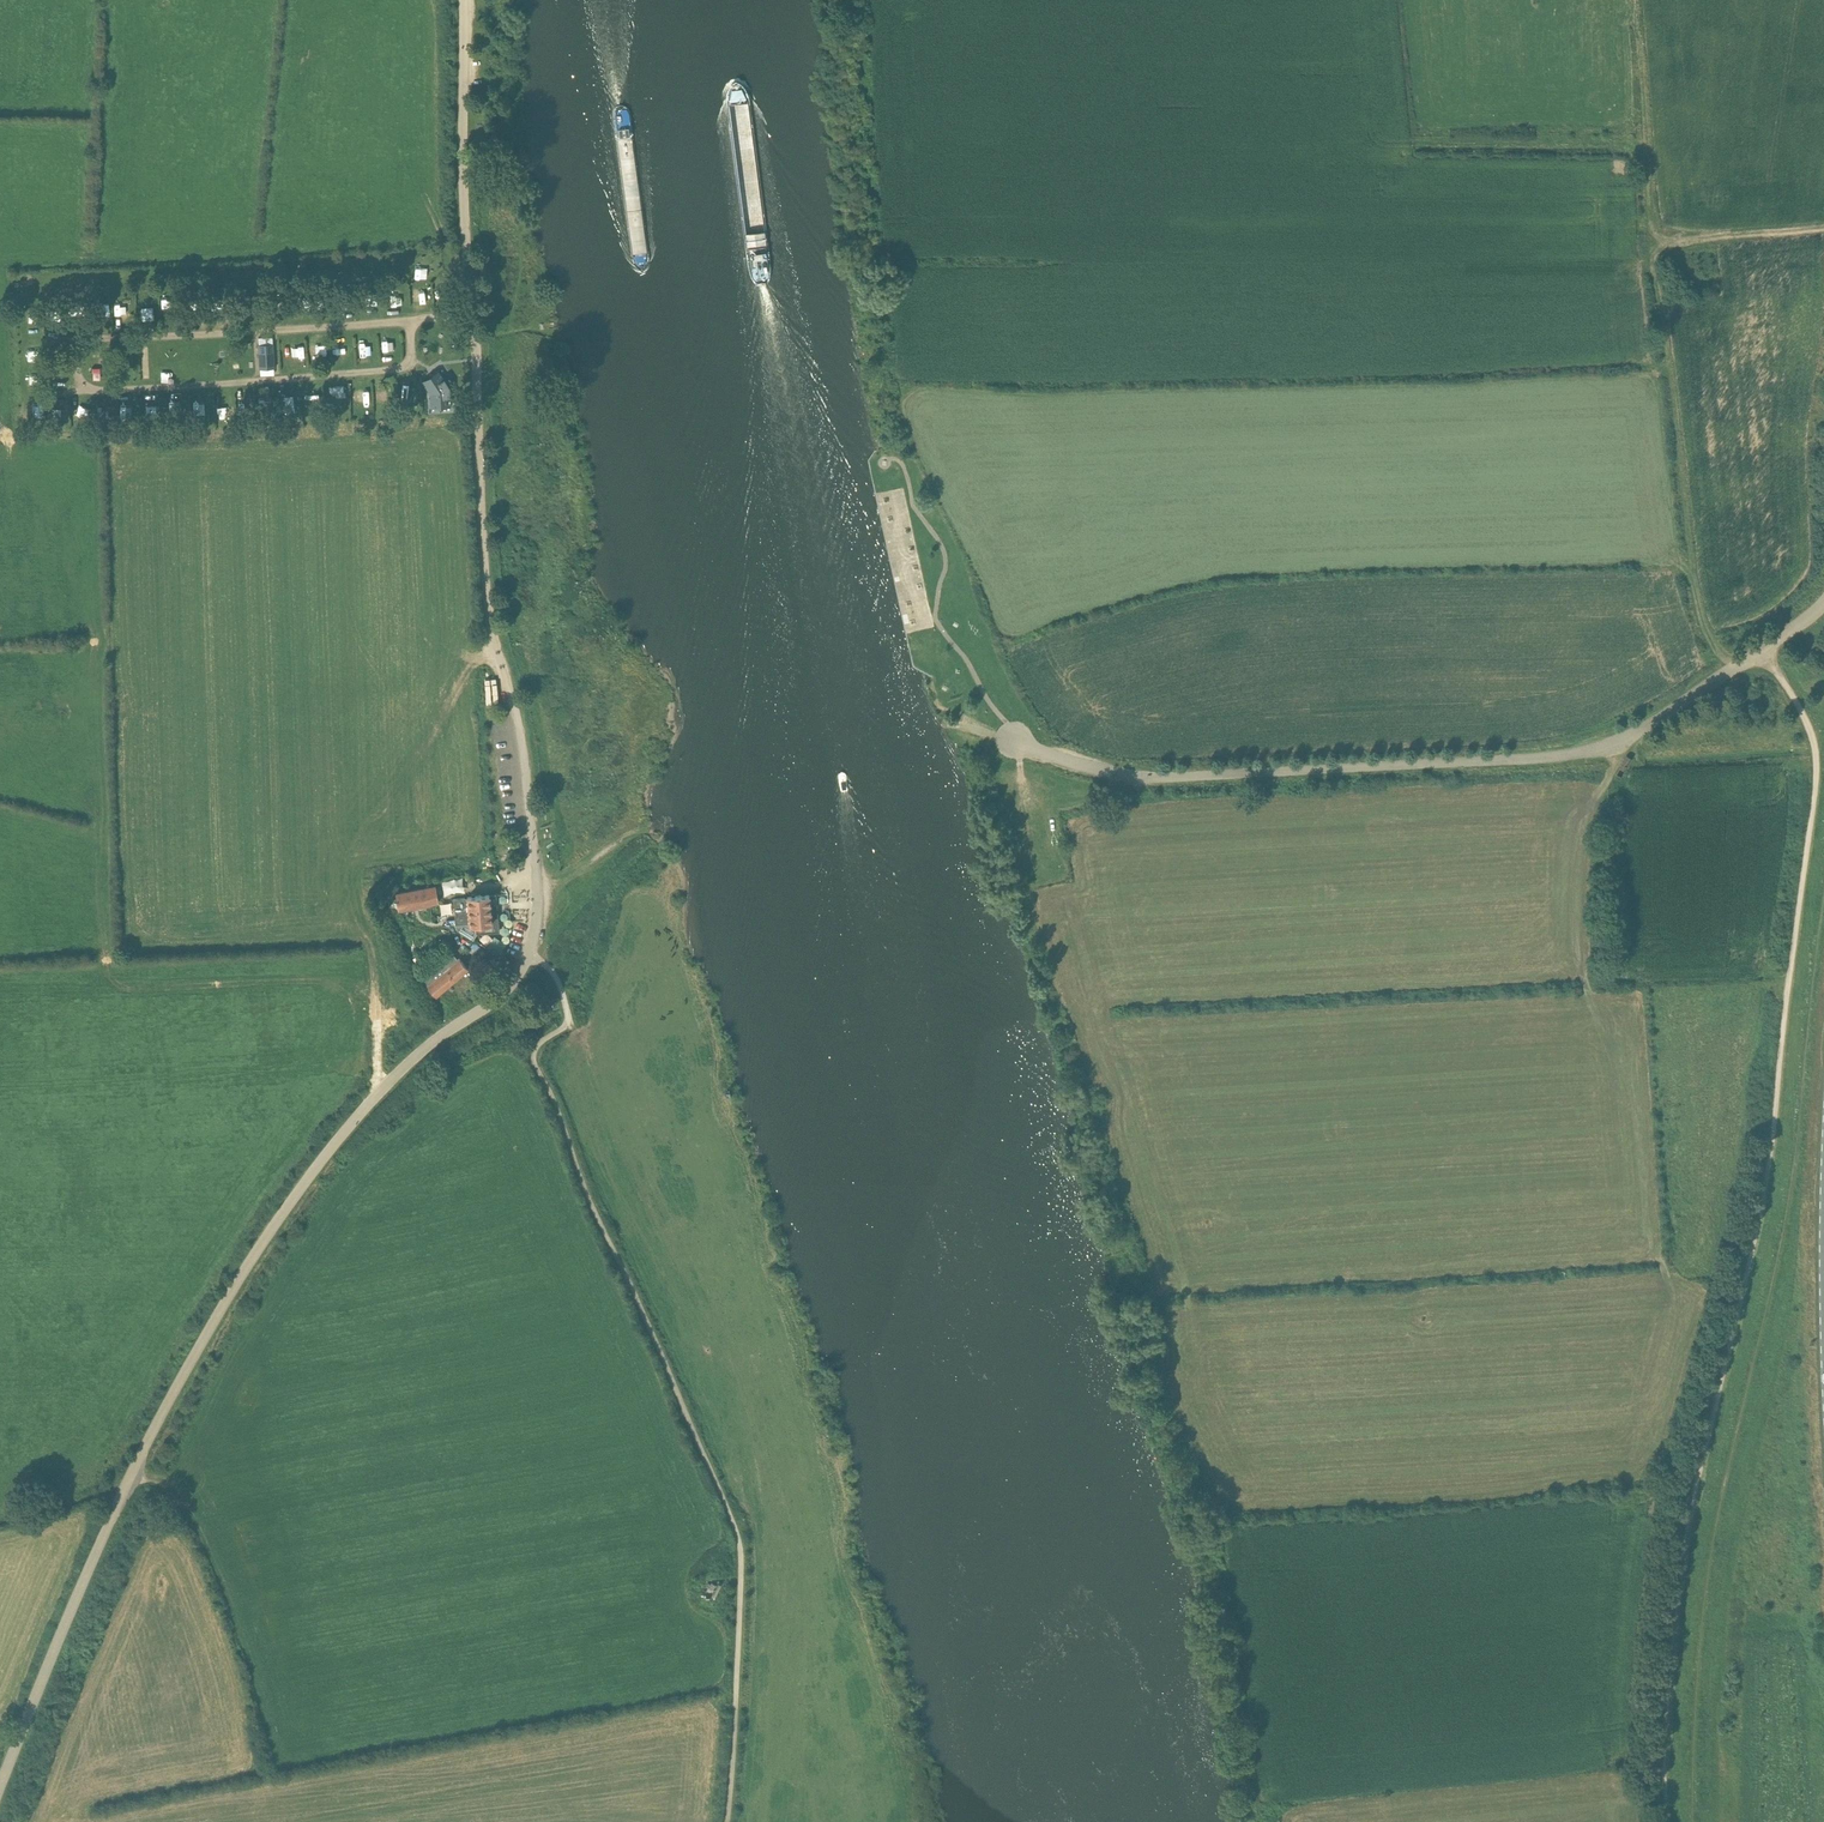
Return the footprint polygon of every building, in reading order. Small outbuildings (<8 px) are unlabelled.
[(424,287),(411,287),(412,300),(424,299),(424,287)] [(146,296),(140,305),(150,311),(155,303),(146,296)] [(372,300),(371,312),(383,312),(383,300),(372,300)] [(126,313),(126,301),(114,301),(114,313),(126,313)] [(359,301),(347,301),(347,314),(359,313),(359,301)] [(389,312),(400,312),(399,303),(388,303),(389,312)] [(191,320),(200,319),(199,311),(191,312),(191,320)] [(22,313),(22,332),(36,332),(36,313),(22,313)] [(259,343),(258,343),(259,369),(275,368),(274,342),(273,342),(273,337),(259,337),(259,343)] [(312,338),(312,348),(321,347),(320,338),(312,338)] [(437,355),(448,354),(447,347),(437,347),(437,355)] [(434,367),(420,376),(427,390),(427,401),(447,400),(445,382),(434,367)] [(395,892),(398,908),(439,901),(436,884),(395,892)] [(468,897),(454,898),(456,924),(470,922),(470,923),(476,923),(477,932),(487,931),(499,931),(496,893),(484,895),(468,896),(468,897)] [(427,985),(436,997),(469,969),(459,957),(456,960),(450,952),(437,963),(438,965),(422,978),(428,985),(427,985)] [(559,1005),(557,996),(549,998),(551,1007),(559,1005)] [(721,1582),(704,1573),(694,1592),(712,1601),(721,1582)]
